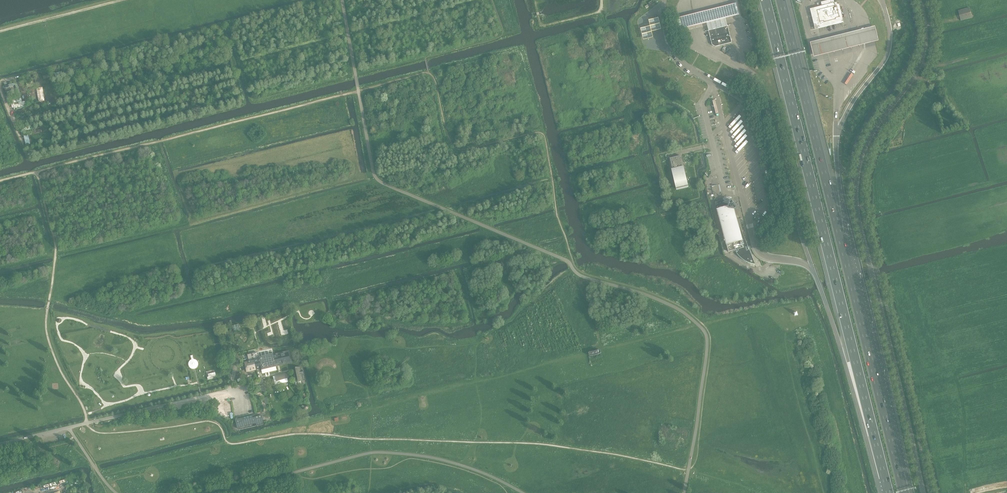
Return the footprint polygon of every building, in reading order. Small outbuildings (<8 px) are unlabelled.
[(813,8),(813,9),(818,26),(843,20),(838,2),(834,3),(834,0),(830,0),(821,2),(822,6),(813,8)] [(897,22),(904,21),(899,0),(892,0),(897,22)] [(736,3),(679,16),(682,28),(739,15),(736,3)] [(969,8),(958,11),(961,21),(972,18),(969,8)] [(655,19),(649,21),(650,27),(641,29),(644,41),(653,39),(652,33),(658,31),(662,30),(659,18),(655,19)] [(728,26),(724,27),(724,28),(719,29),(712,31),(712,30),(709,31),(709,30),(708,31),(709,31),(712,45),(715,47),(731,43),(732,43),(732,42),(728,26)] [(875,27),(810,43),(814,57),(878,41),(875,27)] [(20,99),(12,101),(14,111),(26,108),(25,104),(21,105),(20,99)] [(29,122),(19,125),(22,135),(32,132),(29,122)] [(680,156),(670,158),(677,190),(688,187),(680,156)] [(729,204),(724,203),(724,200),(715,203),(718,212),(725,238),(724,239),(725,241),(726,241),(728,248),(727,248),(727,251),(728,250),(729,252),(735,250),(736,251),(736,252),(738,254),(739,256),(741,258),(743,260),(745,261),(746,262),(748,262),(750,263),(752,264),(755,265),(755,264),(742,233),(744,232),(741,219),(737,220),(734,210),(735,210),(736,209),(737,209),(737,208),(737,207),(733,201),(732,201),(731,201),(730,201),(730,202),(729,204)] [(259,359),(244,363),(246,372),(261,369),(261,370),(276,367),(276,365),(279,364),(277,355),(273,356),(273,354),(258,358),(259,359)] [(197,364),(197,363),(197,362),(196,362),(196,361),(195,361),(195,360),(194,360),(193,360),(192,360),(191,361),(190,361),(190,362),(189,362),(189,363),(189,364),(189,365),(189,366),(190,366),(190,367),(191,367),(191,368),(192,368),(193,368),(194,368),(195,368),(196,368),(196,367),(197,367),(197,366),(197,365),(197,364)] [(295,369),(295,372),(294,372),(296,381),(304,380),(302,367),(301,367),(301,368),(295,369)] [(263,424),(261,416),(252,418),(252,416),(234,420),(236,428),(254,424),(254,426),(263,424)]
